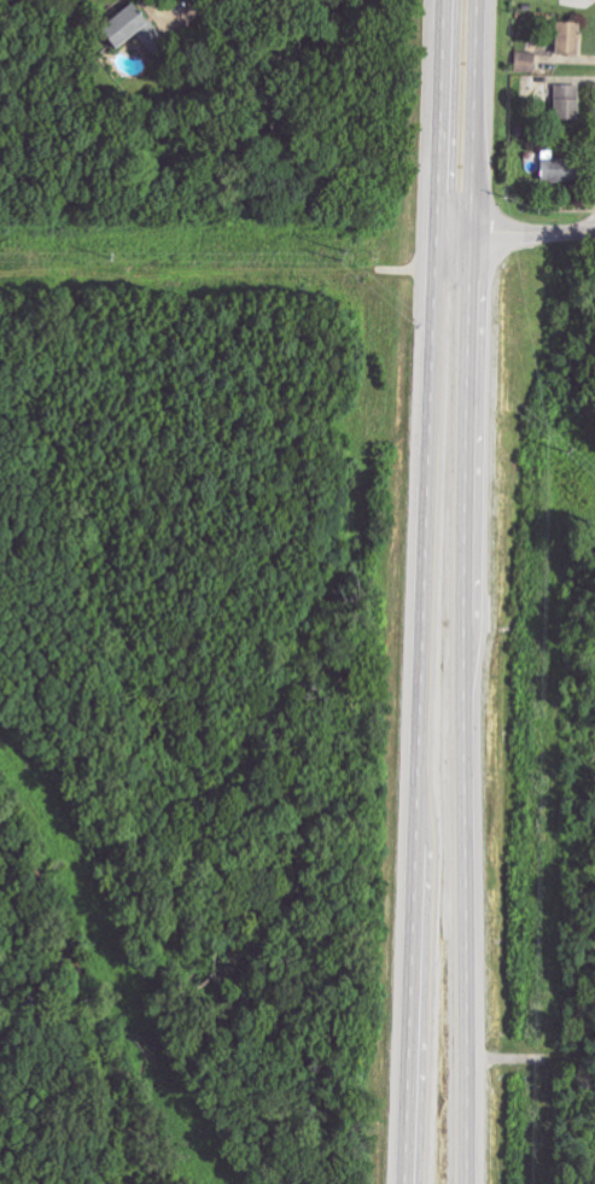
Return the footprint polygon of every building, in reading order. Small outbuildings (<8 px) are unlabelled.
[(98,33),(114,51),(135,34),(150,51),(165,38),(135,2),(98,33)] [(579,24),(557,23),(556,55),(578,56),(579,24)] [(535,73),(536,53),(516,52),(515,73),(535,73)] [(554,121),(578,121),(579,85),(555,85),(554,121)] [(572,182),(572,160),(552,160),(552,152),(540,151),(540,182),(572,182)]
